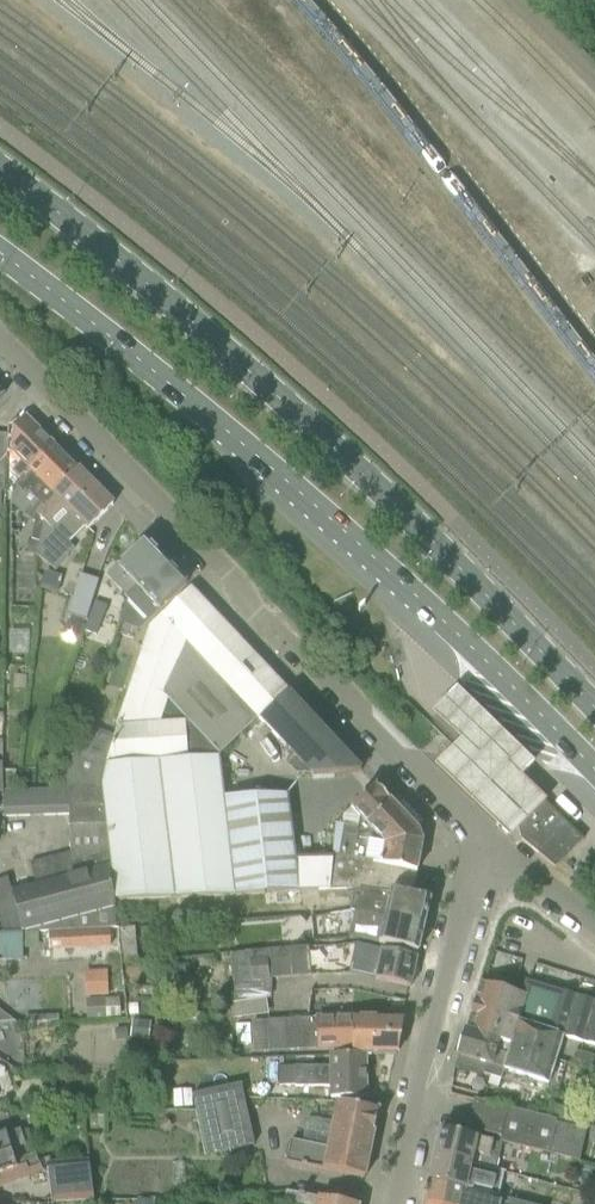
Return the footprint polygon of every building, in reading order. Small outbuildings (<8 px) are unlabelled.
[(22,463),(13,471),(21,479),(22,478),(23,479),(33,470),(30,467),(55,444),(27,417),(16,427),(15,441),(19,445),(14,450),(13,455),(22,463)] [(3,492),(6,492),(8,434),(0,434),(0,492),(3,492)] [(35,522),(31,541),(40,543),(46,520),(37,510),(79,469),(55,444),(30,467),(33,470),(23,479),(22,478),(21,479),(17,484),(19,486),(14,505),(35,522)] [(90,529),(114,505),(79,469),(37,510),(46,520),(40,543),(39,555),(39,558),(57,571),(75,549),(69,543),(87,526),(90,529)] [(167,562),(148,541),(120,566),(118,564),(110,572),(109,577),(130,599),(167,562)] [(39,555),(40,543),(29,543),(29,555),(39,555)] [(149,620),(187,584),(167,562),(130,599),(149,620)] [(87,620),(100,581),(82,575),(70,614),(87,620)] [(282,760),(293,772),(297,775),(303,777),(360,773),(362,771),(191,589),(151,627),(116,735),(108,761),(99,788),(222,780),(219,754),(221,756),(261,720),(290,754),(282,760)] [(96,602),(85,631),(96,635),(107,606),(96,602)] [(526,783),(539,770),(462,695),(440,719),(466,744),(439,771),(506,835),(517,823),(541,798),(526,783)] [(108,761),(116,735),(92,729),(87,745),(80,742),(77,750),(108,761)] [(62,790),(69,790),(97,789),(99,788),(108,761),(77,750),(62,790)] [(17,792),(18,792),(18,769),(18,753),(8,753),(8,771),(5,771),(6,792),(17,792)] [(232,894),(264,892),(302,891),(302,889),(328,888),(331,859),(330,859),(296,860),(288,796),(224,798),(222,780),(99,788),(97,789),(105,852),(107,864),(112,900),(173,896),(232,894)] [(419,832),(376,786),(353,808),(362,818),(359,829),(345,826),(340,856),(418,872),(423,842),(419,832)] [(105,852),(97,789),(69,790),(70,815),(71,853),(71,861),(105,852)] [(56,790),(43,791),(44,816),(57,815),(56,790)] [(69,790),(62,790),(56,790),(57,815),(70,815),(69,790)] [(18,817),(31,816),(30,791),(18,792),(17,792),(18,817)] [(44,816),(43,791),(35,791),(30,791),(31,816),(44,816)] [(5,817),(18,817),(17,792),(6,792),(4,792),(4,794),(5,817)] [(584,840),(541,798),(517,823),(522,840),(556,869),(584,840)] [(112,900),(107,864),(105,852),(71,861),(75,874),(62,877),(49,881),(36,884),(12,891),(22,931),(23,933),(116,928),(113,907),(112,900)] [(75,874),(71,861),(71,853),(56,856),(62,877),(75,874)] [(413,896),(418,872),(340,856),(331,855),(330,859),(331,859),(328,888),(328,890),(334,890),(356,889),(379,889),(392,891),(413,896)] [(49,881),(62,877),(56,856),(43,860),(49,881)] [(36,884),(49,881),(43,860),(30,863),(36,884)] [(356,889),(351,911),(356,912),(357,910),(425,927),(431,900),(413,896),(392,891),(379,889),(356,889)] [(4,932),(22,931),(12,891),(0,894),(0,918),(4,932)] [(173,896),(112,900),(113,907),(116,928),(116,929),(121,929),(121,930),(136,930),(152,929),(152,927),(174,926),(174,909),(173,896)] [(351,937),(419,953),(425,927),(357,910),(356,912),(353,927),(351,937)] [(138,962),(136,930),(121,930),(122,962),(138,962)] [(24,961),(23,933),(22,931),(4,932),(4,934),(0,934),(0,961),(24,961)] [(110,931),(49,934),(50,950),(111,947),(110,931)] [(361,975),(377,979),(377,980),(411,988),(418,958),(367,947),(361,975)] [(271,951),(273,979),(313,976),(311,948),(309,948),(271,951)] [(261,951),(232,953),(236,1003),(241,1002),(267,999),(272,998),(273,979),(271,951),(261,951)] [(191,975),(190,965),(171,967),(172,977),(191,975)] [(109,997),(108,970),(85,971),(86,998),(109,997)] [(530,982),(526,996),(481,983),(467,1031),(466,1030),(466,1031),(499,1041),(510,1044),(515,1027),(521,1029),(523,1023),(563,1036),(563,1037),(594,1047),(594,1002),(530,982)] [(120,1019),(120,998),(87,999),(87,1020),(120,1019)] [(243,1019),(241,1002),(236,1003),(233,1004),(235,1020),(243,1019)] [(191,1017),(201,1024),(206,1016),(196,1010),(191,1017)] [(400,1036),(404,1017),(348,1016),(284,1019),(285,1036),(287,1036),(288,1051),(306,1050),(340,1048),(339,1029),(353,1029),(373,1031),(373,1033),(400,1036)] [(130,1038),(150,1041),(152,1022),(132,1019),(130,1038)] [(284,1019),(268,1020),(269,1052),(288,1051),(287,1036),(285,1036),(284,1019)] [(557,1060),(563,1037),(563,1036),(523,1023),(521,1029),(515,1027),(510,1044),(518,1046),(524,1049),(523,1051),(557,1060)] [(253,1046),(252,1024),(235,1025),(237,1047),(253,1046)] [(128,1040),(128,1028),(115,1029),(116,1041),(128,1040)] [(367,1052),(397,1055),(400,1036),(373,1033),(373,1031),(353,1029),(339,1029),(340,1048),(353,1048),(353,1052),(367,1052)] [(499,1041),(466,1031),(456,1066),(469,1070),(471,1062),(486,1066),(484,1074),(501,1079),(504,1070),(508,1055),(496,1051),(499,1041)] [(508,1055),(504,1070),(550,1083),(557,1060),(523,1051),(524,1049),(518,1046),(516,1053),(509,1051),(508,1055)] [(575,1050),(571,1064),(594,1072),(594,1056),(575,1050)] [(331,1096),(368,1095),(367,1052),(353,1052),(353,1054),(331,1054),(331,1067),(281,1067),(280,1086),(298,1086),(309,1086),(331,1086),(331,1096)] [(193,1095),(206,1155),(255,1145),(241,1084),(193,1095)] [(193,1107),(191,1090),(173,1091),(174,1109),(193,1107)] [(548,1119),(538,1117),(539,1115),(475,1099),(467,1128),(502,1137),(503,1135),(509,1137),(507,1144),(530,1150),(530,1149),(581,1161),(588,1130),(548,1119)] [(127,1112),(126,1102),(119,1102),(119,1112),(127,1112)] [(288,1163),(365,1178),(379,1111),(339,1102),(329,1146),(292,1139),(288,1163)] [(552,1104),(548,1119),(588,1130),(589,1130),(594,1115),(552,1104)] [(306,1139),(330,1143),(333,1122),(309,1118),(306,1139)] [(0,1137),(0,1157),(25,1148),(34,1146),(28,1129),(19,1132),(19,1130),(0,1137)] [(503,1144),(441,1130),(435,1157),(497,1171),(497,1170),(503,1144)] [(26,1167),(32,1165),(25,1148),(0,1157),(0,1188),(24,1180),(20,1169),(26,1167)] [(429,1182),(466,1190),(491,1195),(498,1197),(504,1171),(497,1170),(497,1171),(435,1157),(429,1182)] [(89,1160),(47,1164),(52,1203),(95,1201),(89,1160)] [(465,1194),(466,1190),(429,1182),(428,1183),(424,1203),(502,1203),(465,1194)] [(287,1191),(285,1203),(350,1203),(287,1191)]
